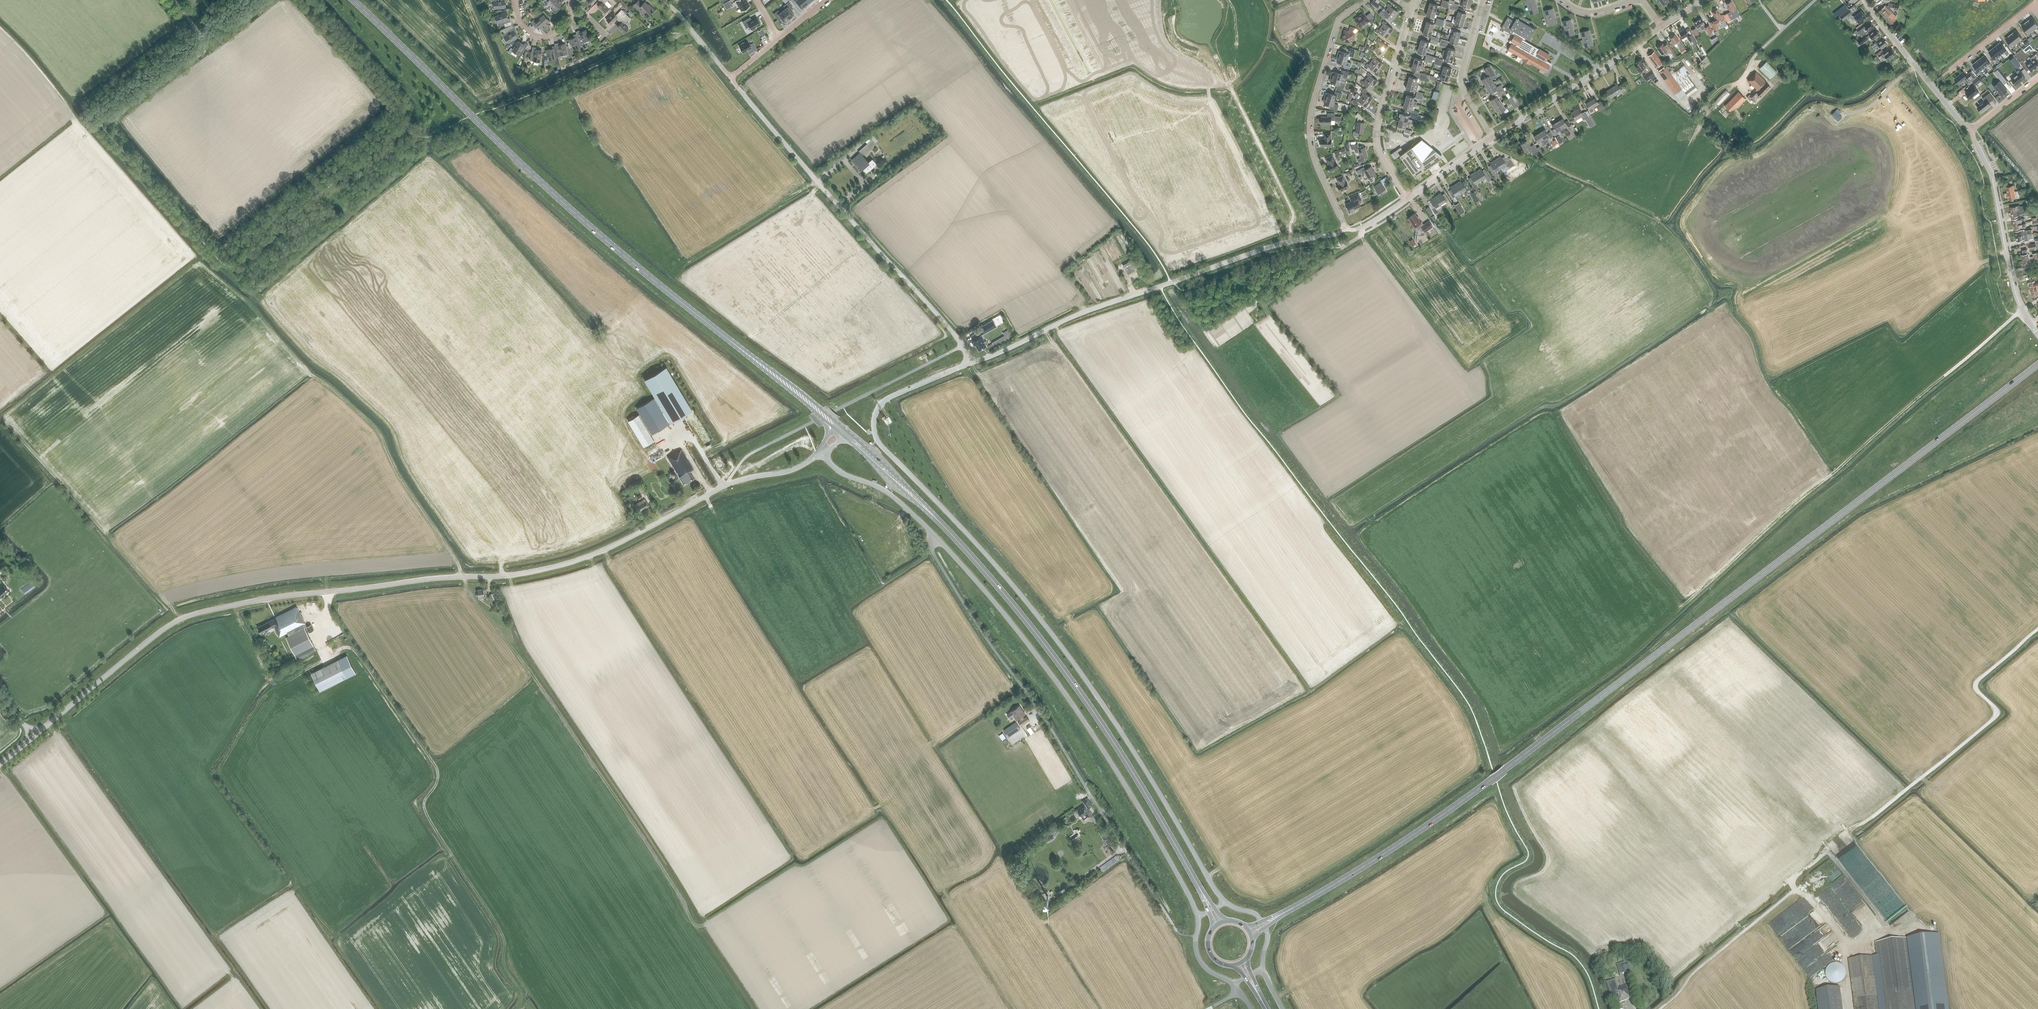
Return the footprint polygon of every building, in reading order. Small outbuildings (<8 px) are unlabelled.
[(562,3),(559,0),(556,0),(551,5),(554,8),(551,10),(555,13),(560,8),(558,6),(562,3)] [(599,0),(601,3),(598,6),(604,13),(609,8),(604,4),(608,0),(599,0)] [(647,17),(654,10),(651,6),(650,7),(645,2),(642,4),(638,0),(634,5),(642,13),(643,12),(647,17)] [(724,4),(727,9),(734,5),(731,0),(730,0),(724,4)] [(735,1),(739,8),(741,11),(750,6),(748,2),(746,0),(736,0),(735,1)] [(806,5),(802,0),(790,0),(795,6),(797,4),(801,9),(806,5)] [(1392,6),(1391,5),(1393,3),(1389,0),(1388,2),(1389,3),(1387,6),(1388,7),(1386,10),(1395,16),(1398,12),(1391,7),(1392,6)] [(1736,9),(1731,1),(1726,4),(1729,9),(1728,9),(1730,12),(1732,11),(1734,16),(1739,14),(1736,9)] [(783,11),(790,19),(793,16),(793,15),(794,15),(790,10),(792,8),(788,2),(784,6),(785,9),(783,11)] [(1436,11),(1438,5),(1430,3),(1428,9),(1436,11)] [(1898,10),(1899,5),(1894,4),(1889,3),(1888,5),(1886,5),(1883,8),(1883,7),(1879,11),(1886,19),(1890,15),(1888,13),(1890,10),(1889,9),(1890,8),(1890,7),(1894,7),(1893,9),(1898,10)] [(1833,14),(1837,18),(1849,9),(1845,4),(1833,14)] [(1530,14),(1538,12),(1536,5),(1528,7),(1530,14)] [(1546,18),(1555,16),(1553,8),(1544,10),(1546,18)] [(618,21),(626,14),(621,9),(619,12),(616,15),(613,13),(606,19),(611,24),(616,19),(618,21)] [(1436,11),(1428,9),(1426,15),(1434,17),(1435,14),(1439,15),(1440,12),(1436,11)] [(1721,15),(1717,9),(1712,12),(1716,19),(1714,20),(1710,22),(1714,30),(1718,28),(1717,26),(1719,25),(1719,26),(1725,22),(1721,15)] [(1849,9),(1844,13),(1839,16),(1843,21),(1853,13),(1849,9)] [(546,25),(550,21),(546,18),(548,15),(543,10),(540,14),(542,16),(539,18),(546,25)] [(1392,21),(1395,16),(1386,10),(1384,13),(1383,12),(1381,14),(1384,17),(1385,16),(1392,21)] [(1895,12),(1892,13),(1890,10),(1888,13),(1890,15),(1886,19),(1890,24),(1895,20),(1894,19),(1896,16),(1897,16),(1896,15),(1897,14),(1895,12)] [(786,22),(790,19),(783,11),(780,13),(778,11),(774,14),(778,19),(780,17),(784,22),(785,21),(786,22)] [(1464,19),(1466,13),(1458,11),(1456,17),(1464,19)] [(1859,22),(1866,17),(1861,11),(1857,14),(1856,13),(1849,19),(1852,23),(1856,19),(1859,22)] [(508,19),(506,13),(495,17),(498,26),(504,24),(505,27),(512,25),(511,22),(511,21),(510,18),(508,19)] [(1371,24),(1374,18),(1370,13),(1366,16),(1363,13),(1355,20),(1360,28),(1369,21),(1371,24)] [(624,24),(627,21),(630,18),(626,14),(618,21),(621,23),(617,26),(624,33),(628,29),(624,24)] [(1529,40),(1535,28),(1529,25),(1531,21),(1520,15),(1519,18),(1518,18),(1517,18),(1515,21),(1508,17),(1501,28),(1512,34),(1512,33),(1514,31),(1526,38),(1529,40)] [(1456,17),(1453,16),(1453,19),(1456,20),(1455,23),(1462,26),(1464,19),(1456,17)] [(1548,25),(1556,23),(1555,16),(1546,18),(1548,25)] [(2034,30),(2036,28),(2037,29),(2037,25),(2031,17),(2026,21),(2034,30)] [(541,29),(546,25),(539,18),(536,21),(534,19),(531,22),(536,28),(538,26),(541,29)] [(760,22),(759,19),(758,19),(757,18),(750,22),(748,19),(749,19),(749,18),(743,22),(746,28),(749,26),(751,29),(752,29),(752,30),(756,28),(755,27),(760,24),(760,23),(760,22)] [(1708,34),(1713,31),(1709,24),(1706,26),(1704,23),(1701,18),(1694,23),(1696,28),(1701,25),(1703,28),(1704,28),(1708,34)] [(1565,29),(1573,27),(1571,19),(1563,21),(1565,29)] [(1390,34),(1393,29),(1386,24),(1387,23),(1384,21),(1382,23),(1383,24),(1381,27),(1390,34)] [(1432,30),(1434,24),(1426,21),(1424,28),(1432,30)] [(2026,21),(2021,25),(2028,35),(2029,34),(2030,36),(2032,34),(2031,33),(2034,30),(2026,21)] [(1871,23),(1870,22),(1865,26),(1863,25),(1854,32),(1856,35),(1860,34),(1862,36),(1874,27),(1872,25),(1872,24),(1871,23)] [(508,43),(518,37),(514,31),(515,30),(512,24),(505,29),(506,32),(502,35),(508,43)] [(1356,34),(1358,30),(1356,28),(1350,27),(1349,30),(1348,31),(1345,30),(1342,40),(1346,42),(1352,44),(1355,34),(1356,34)] [(1387,38),(1390,34),(1381,27),(1379,30),(1378,29),(1376,32),(1379,34),(1380,33),(1387,38)] [(1566,36),(1575,34),(1573,27),(1565,29),(1566,36)] [(1431,36),(1432,30),(1424,28),(1423,34),(1431,36)] [(1697,43),(1692,34),(1689,35),(1685,28),(1679,32),(1683,38),(1686,36),(1693,46),(1697,43)] [(1459,38),(1461,31),(1453,29),(1452,33),(1449,32),(1448,35),(1459,38)] [(1879,32),(1878,32),(1876,29),(1869,34),(1869,35),(1867,37),(1865,35),(1858,41),(1861,45),(1871,37),(1873,40),(1880,35),(1880,34),(1880,33),(1879,32)] [(584,42),(590,39),(585,30),(580,32),(579,30),(576,32),(577,34),(582,44),(583,46),(582,46),(584,49),(587,47),(585,43),(584,42)] [(1583,39),(1591,37),(1589,30),(1581,32),(1583,39)] [(2010,34),(2018,43),(2020,41),(2021,42),(2023,40),(2022,39),(2023,39),(2015,30),(2010,34)] [(1525,40),(1526,38),(1514,31),(1512,33),(1514,35),(1510,42),(1511,43),(1508,49),(1523,58),(1522,60),(1530,65),(1531,63),(1546,72),(1551,64),(1546,61),(1550,55),(1540,49),(1539,49),(1525,40)] [(583,46),(582,44),(577,34),(574,35),(574,37),(569,39),(573,49),(579,46),(579,47),(582,46),(583,46)] [(2010,34),(2005,38),(2012,48),(2013,47),(2013,48),(2016,47),(2015,46),(2018,43),(2010,34)] [(1457,44),(1459,38),(1448,35),(1447,38),(1450,38),(1449,42),(1457,44)] [(1679,41),(1675,35),(1673,36),(1672,36),(1670,37),(1670,38),(1674,44),(1676,43),(1681,49),(1684,47),(1679,41)] [(1585,47),(1593,45),(1591,37),(1583,39),(1585,47)] [(1385,51),(1388,47),(1381,41),(1382,40),(1379,38),(1377,41),(1378,42),(1376,44),(1385,51)] [(1881,48),(1887,44),(1883,39),(1881,41),(1880,41),(1877,43),(1876,42),(1871,46),(1874,50),(1879,46),(1881,48)] [(1427,48),(1429,42),(1421,40),(1419,46),(1427,48)] [(520,56),(528,45),(525,43),(524,45),(519,41),(513,50),(518,53),(517,54),(520,56)] [(745,43),(744,42),(741,44),(742,45),(739,47),(743,53),(748,49),(750,53),(757,49),(753,43),(750,44),(748,41),(745,43)] [(1675,54),(1667,42),(1663,44),(1663,43),(1660,45),(1659,45),(1658,46),(1658,47),(1657,47),(1662,55),(1665,52),(1666,54),(1668,53),(1671,57),(1675,54)] [(2004,52),(2006,55),(2008,53),(1999,42),(1994,47),(2000,54),(2004,52)] [(561,55),(567,53),(564,43),(559,45),(558,43),(555,44),(555,46),(558,57),(561,56),(561,55)] [(1382,55),(1385,51),(1376,44),(1374,47),(1373,46),(1370,49),(1374,51),(1374,50),(1382,55)] [(2025,52),(2030,49),(2031,50),(2034,48),(2030,44),(2023,49),(2025,52)] [(559,59),(558,57),(555,46),(552,46),(552,48),(547,50),(549,60),(555,58),(555,60),(559,59)] [(1427,48),(1419,46),(1417,52),(1425,54),(1426,51),(1430,52),(1430,49),(1427,48)] [(540,61),(541,51),(535,50),(536,48),(532,47),(531,52),(529,52),(528,55),(531,56),(530,60),(533,61),(534,60),(540,61)] [(1454,56),(1455,50),(1448,47),(1447,51),(1443,50),(1442,53),(1446,54),(1454,56)] [(1988,51),(1997,62),(1999,61),(1996,57),(2000,54),(1994,47),(1988,51)] [(1353,57),(1355,51),(1348,49),(1347,52),(1340,50),(1340,51),(1339,51),(1337,55),(1348,59),(1349,55),(1353,57)] [(1888,60),(1895,54),(1891,49),(1887,52),(1886,51),(1883,54),(1879,57),(1881,61),(1886,57),(1888,60)] [(1665,65),(1663,62),(1662,63),(1654,51),(1648,56),(1656,67),(1655,67),(1659,72),(1679,99),(1686,94),(1688,97),(1697,89),(1686,74),(1690,72),(1684,65),(1674,73),(1667,63),(1665,65)] [(1454,56),(1446,54),(1442,53),(1442,55),(1445,56),(1444,60),(1452,62),(1454,56)] [(2026,65),(2031,72),(2037,66),(2037,61),(2037,60),(2037,55),(2036,53),(2030,58),(2032,60),(2032,61),(2026,65)] [(1347,62),(1348,59),(1337,55),(1336,60),(1337,60),(1337,61),(1344,63),(1343,67),(1349,69),(1351,63),(1347,62)] [(1380,68),(1383,64),(1376,59),(1377,57),(1374,55),(1372,58),(1373,59),(1371,62),(1380,68)] [(1978,59),(1984,67),(1988,64),(1990,68),(1992,66),(1983,55),(1978,59)] [(1421,64),(1423,60),(1415,58),(1413,64),(1423,67),(1424,67),(1424,64),(1421,64)] [(1644,62),(1642,58),(1635,63),(1640,69),(1641,69),(1641,70),(1643,68),(1646,72),(1642,75),(1647,79),(1651,76),(1651,77),(1654,74),(1647,64),(1645,61),(1644,62)] [(1972,64),(1981,75),(1983,74),(1980,70),(1984,67),(1978,59),(1972,64)] [(1766,61),(1759,68),(1770,79),(1777,72),(1766,61)] [(1376,73),(1380,68),(1371,62),(1369,64),(1367,63),(1365,66),(1369,68),(1369,67),(1376,73)] [(1425,67),(1424,67),(1423,67),(1413,64),(1411,70),(1419,72),(1420,69),(1424,70),(1425,67)] [(1450,75),(1451,68),(1444,66),(1442,72),(1450,75)] [(1493,82),(1491,78),(1490,77),(1495,74),(1489,66),(1484,69),(1488,76),(1482,80),(1485,87),(1493,82)] [(2019,73),(2011,78),(2016,84),(2026,77),(2019,69),(2017,70),(2019,73)] [(1342,77),(1346,78),(1348,72),(1342,70),(1341,73),(1334,71),(1333,72),(1332,72),(1331,76),(1341,80),(1342,77)] [(1375,86),(1378,81),(1371,76),(1372,75),(1369,72),(1367,75),(1368,76),(1366,79),(1375,86)] [(1448,81),(1450,75),(1442,72),(1440,79),(1448,81)] [(1756,102),(1770,87),(1764,81),(1765,80),(1756,72),(1748,80),(1757,89),(1750,95),(1750,94),(1747,97),(1749,100),(1751,98),(1756,102)] [(1959,84),(1967,77),(1962,72),(1954,79),(1959,84)] [(2001,72),(1998,75),(2003,81),(2006,78),(2001,72)] [(1340,83),(1341,80),(1331,76),(1329,81),(1331,81),(1330,82),(1337,85),(1336,88),(1343,90),(1345,84),(1340,83)] [(1408,82),(1415,84),(1415,85),(1418,86),(1419,82),(1416,82),(1417,78),(1409,76),(1408,82)] [(1972,82),(1976,86),(1981,81),(1978,77),(1972,82)] [(1371,90),(1375,86),(1366,79),(1364,82),(1362,81),(1360,83),(1363,86),(1364,85),(1371,90)] [(2001,96),(2007,91),(1999,81),(1999,82),(1994,86),(1993,86),(2001,96)] [(1415,85),(1415,84),(1408,82),(1406,88),(1414,91),(1416,91),(1418,86),(1415,85)] [(1498,92),(1503,89),(1501,85),(1496,87),(1493,82),(1485,87),(1489,93),(1496,89),(1498,92)] [(1622,92),(1625,90),(1621,85),(1619,86),(1617,84),(1606,91),(1610,98),(1621,91),(1622,92)] [(1970,98),(1978,92),(1974,86),(1965,93),(1970,98)] [(1494,107),(1502,102),(1498,97),(1506,93),(1503,89),(1498,92),(1499,95),(1490,101),(1494,107)] [(1715,100),(1719,105),(1731,94),(1727,89),(1715,100)] [(1370,102),(1373,99),(1366,93),(1367,92),(1364,90),(1362,92),(1363,93),(1361,96),(1370,102)] [(1340,99),(1342,93),(1335,91),(1334,94),(1327,92),(1327,93),(1326,93),(1324,97),(1335,101),(1336,98),(1340,99)] [(1732,113),(1745,99),(1738,92),(1724,105),(1732,113)] [(1994,99),(1989,93),(1983,98),(1985,101),(1977,107),(1981,112),(1991,104),(1989,102),(1994,99)] [(1413,100),(1414,97),(1406,95),(1405,101),(1415,104),(1416,104),(1417,101),(1413,100)] [(1366,107),(1370,102),(1361,96),(1359,99),(1357,98),(1355,101),(1353,99),(1351,102),(1356,106),(1359,102),(1366,107)] [(1334,104),(1335,101),(1324,97),(1323,102),(1324,102),(1324,103),(1331,106),(1330,109),(1336,111),(1338,105),(1334,104)] [(1600,101),(1598,103),(1595,98),(1586,104),(1591,112),(1593,110),(1592,108),(1595,106),(1599,111),(1604,108),(1600,101)] [(1415,107),(1415,104),(1405,101),(1403,107),(1406,108),(1405,111),(1411,113),(1418,115),(1419,112),(1413,110),(1414,106),(1415,107)] [(1502,102),(1494,107),(1498,114),(1505,109),(1502,102)] [(1590,116),(1588,117),(1585,111),(1582,113),(1579,108),(1571,113),(1574,117),(1571,119),(1573,123),(1576,121),(1576,120),(1581,117),(1583,120),(1584,120),(1586,123),(1592,119),(1590,116)] [(1838,121),(1842,117),(1839,114),(1841,112),(1837,109),(1836,111),(1831,115),(1838,121)] [(1341,120),(1341,116),(1335,116),(1335,113),(1328,113),(1328,117),(1321,117),(1321,124),(1331,124),(1331,120),(1341,120)] [(1363,133),(1365,122),(1361,122),(1361,120),(1364,117),(1358,113),(1355,115),(1358,117),(1357,121),(1356,132),(1354,131),(1354,133),(1354,134),(1354,135),(1355,136),(1358,136),(1359,132),(1363,133)] [(1409,115),(1402,113),(1401,113),(1399,119),(1410,122),(1412,123),(1413,120),(1408,119),(1409,115)] [(1571,126),(1570,124),(1568,120),(1565,122),(1563,118),(1557,121),(1564,132),(1565,135),(1569,132),(1567,130),(1566,131),(1564,127),(1567,125),(1568,127),(1571,126)] [(1409,125),(1410,122),(1399,119),(1398,125),(1405,128),(1406,124),(1409,125)] [(1561,134),(1564,132),(1557,121),(1551,125),(1554,129),(1551,130),(1555,136),(1557,134),(1556,132),(1559,130),(1561,134)] [(1550,138),(1553,137),(1550,131),(1547,133),(1545,129),(1539,132),(1546,143),(1550,150),(1552,148),(1548,142),(1546,138),(1549,136),(1550,138)] [(1543,145),(1546,143),(1539,132),(1534,136),(1538,143),(1541,141),(1543,145)] [(1331,146),(1331,139),(1331,133),(1324,133),(1324,139),(1321,139),(1321,146),(1331,146)] [(875,144),(871,139),(859,150),(863,155),(875,144)] [(1400,155),(1415,177),(1443,157),(1442,156),(1436,152),(1422,139),(1400,155)] [(1535,155),(1538,153),(1533,145),(1531,146),(1527,140),(1520,144),(1525,151),(1528,149),(1530,153),(1533,151),(1533,152),(1535,155)] [(1368,156),(1365,147),(1359,149),(1359,148),(1358,144),(1351,146),(1352,149),(1355,149),(1356,153),(1359,152),(1361,158),(1357,159),(1358,163),(1365,161),(1364,157),(1368,156)] [(1401,147),(1396,150),(1391,154),(1394,159),(1400,155),(1404,152),(1401,147)] [(855,165),(860,170),(864,167),(868,172),(876,164),(872,159),(868,162),(864,157),(862,159),(858,154),(853,159),(857,163),(855,165)] [(1339,168),(1335,161),(1332,155),(1325,158),(1328,164),(1326,165),(1329,172),(1339,168)] [(1510,158),(1507,160),(1506,159),(1504,161),(1501,156),(1495,159),(1500,168),(1506,165),(1508,169),(1515,165),(1510,158)] [(1495,171),(1500,168),(1495,159),(1490,163),(1493,168),(1490,169),(1495,177),(1498,175),(1495,171)] [(1374,180),(1372,176),(1376,174),(1371,166),(1365,170),(1364,167),(1356,171),(1358,175),(1361,173),(1362,175),(1365,173),(1368,178),(1371,182),(1374,180)] [(1488,181),(1491,179),(1486,172),(1484,173),(1481,168),(1475,171),(1480,180),(1486,177),(1488,181)] [(1475,183),(1480,180),(1475,171),(1470,175),(1473,180),(1470,182),(1475,189),(1478,188),(1475,183)] [(1349,188),(1346,181),(1343,175),(1336,178),(1339,184),(1337,185),(1338,187),(1337,187),(1337,188),(1338,190),(1339,190),(1340,192),(1349,188)] [(1468,194),(1471,192),(1466,184),(1464,185),(1461,180),(1455,184),(1460,192),(1466,189),(1468,194)] [(1380,195),(1386,191),(1380,182),(1374,186),(1380,195)] [(1455,195),(1460,192),(1455,184),(1450,187),(1453,192),(1450,194),(1455,202),(1458,200),(1455,195)] [(1474,192),(1470,194),(1475,202),(1479,200),(1474,192)] [(1358,201),(1362,200),(1358,193),(1349,197),(1351,201),(1346,204),(1348,207),(1346,208),(1346,207),(1348,213),(1350,212),(1352,213),(1355,212),(1356,210),(1355,209),(1357,208),(1361,207),(1358,201)] [(1448,206),(1451,204),(1446,196),(1444,198),(1441,193),(1435,196),(1441,204),(1446,201),(1448,206)] [(1435,208),(1441,204),(1435,196),(1430,199),(1433,204),(1430,206),(1435,214),(1438,212),(1435,208)] [(1460,215),(1464,213),(1461,209),(1460,207),(1460,206),(1458,203),(1455,205),(1460,215)] [(2020,214),(2025,213),(2031,212),(2031,208),(2027,209),(2024,209),(2011,212),(2012,217),(2020,215),(2020,214)] [(1425,232),(1433,227),(1429,221),(1423,224),(1421,222),(1415,213),(1408,218),(1414,227),(1416,226),(1418,229),(1421,227),(1425,232)] [(2029,239),(2033,238),(2032,233),(2016,236),(2017,241),(2022,240),(2022,241),(2029,240),(2029,239)] [(2033,253),(2033,256),(2030,257),(2030,256),(2029,257),(2028,253),(2022,255),(2023,261),(2037,257),(2037,252),(2033,253)] [(2037,265),(2037,257),(2023,261),(2025,267),(2031,265),(2030,262),(2031,262),(2031,261),(2034,260),(2036,266),(2037,265)] [(1128,274),(1135,270),(1130,261),(1123,265),(1128,274)] [(2028,282),(2030,288),(2037,286),(2037,273),(2032,274),(2033,278),(2034,278),(2034,281),(2028,282)] [(996,327),(992,320),(979,327),(983,334),(996,327)] [(1013,337),(1012,336),(1011,336),(1008,330),(1003,333),(1004,336),(992,343),(994,347),(1013,337)] [(979,351),(986,347),(983,342),(984,342),(981,335),(971,341),(974,346),(975,345),(979,351)] [(666,367),(644,380),(666,416),(664,418),(653,399),(636,408),(652,434),(668,424),(692,410),(666,367)] [(698,443),(708,437),(692,410),(677,419),(690,440),(695,438),(698,443)] [(643,447),(654,440),(638,415),(628,421),(643,447)] [(684,485),(693,479),(689,472),(693,469),(681,450),(677,452),(677,451),(667,457),(677,473),(677,472),(679,475),(678,475),(684,485)] [(644,509),(649,505),(646,501),(645,499),(639,502),(644,509)] [(639,512),(644,509),(639,502),(634,505),(636,507),(639,512)] [(8,591),(3,584),(0,587),(0,598),(8,591)] [(477,597),(482,596),(484,595),(484,593),(487,593),(486,589),(483,589),(477,590),(478,594),(476,594),(477,597)] [(304,628),(307,627),(296,606),(276,617),(276,618),(257,627),(261,633),(274,627),(279,637),(287,633),(289,635),(286,637),(297,659),(315,649),(304,628)] [(356,673),(347,655),(311,673),(320,691),(356,673)] [(1023,716),(1025,714),(1019,706),(1007,715),(1009,719),(1014,716),(1017,720),(1019,718),(1021,720),(1017,723),(1015,721),(1005,728),(1009,734),(1021,726),(1029,720),(1026,716),(1024,718),(1023,716)] [(1092,805),(1089,801),(1087,798),(1083,801),(1085,804),(1074,811),(1079,819),(1081,817),(1084,821),(1093,815),(1088,808),(1092,805)] [(1114,843),(1105,830),(1100,834),(1104,841),(1105,840),(1109,846),(1114,843)] [(1055,837),(1052,833),(1044,838),(1047,842),(1055,837)] [(1095,863),(1090,856),(1078,864),(1083,871),(1095,863)] [(1937,935),(1907,939),(1916,1008),(1947,1008),(1937,935)] [(1885,1008),(1916,1008),(1907,939),(1907,938),(1876,942),(1885,1008)] [(1875,975),(1873,956),(1848,959),(1854,1008),(1879,1008),(1875,975)] [(1837,963),(1836,963),(1834,963),(1833,963),(1832,963),(1831,964),(1830,964),(1829,965),(1828,966),(1828,967),(1827,968),(1826,969),(1826,970),(1826,971),(1825,972),(1825,973),(1825,974),(1826,975),(1826,976),(1826,977),(1827,978),(1828,979),(1828,980),(1829,981),(1830,982),(1831,982),(1832,983),(1833,983),(1834,983),(1836,983),(1837,983),(1838,983),(1839,983),(1840,982),(1841,982),(1842,981),(1843,980),(1844,979),(1844,978),(1845,977),(1845,976),(1846,975),(1846,974),(1846,973),(1846,972),(1846,971),(1845,970),(1845,969),(1844,968),(1844,967),(1843,966),(1842,965),(1841,964),(1840,964),(1839,963),(1838,963),(1837,963)] [(1623,973),(1631,971),(1629,964),(1620,967),(1623,973)] [(1631,998),(1627,985),(1617,989),(1614,980),(1607,982),(1610,991),(1613,1002),(1614,1002),(1616,1008),(1622,1008),(1620,1002),(1626,1000),(1626,999),(1631,998)]
